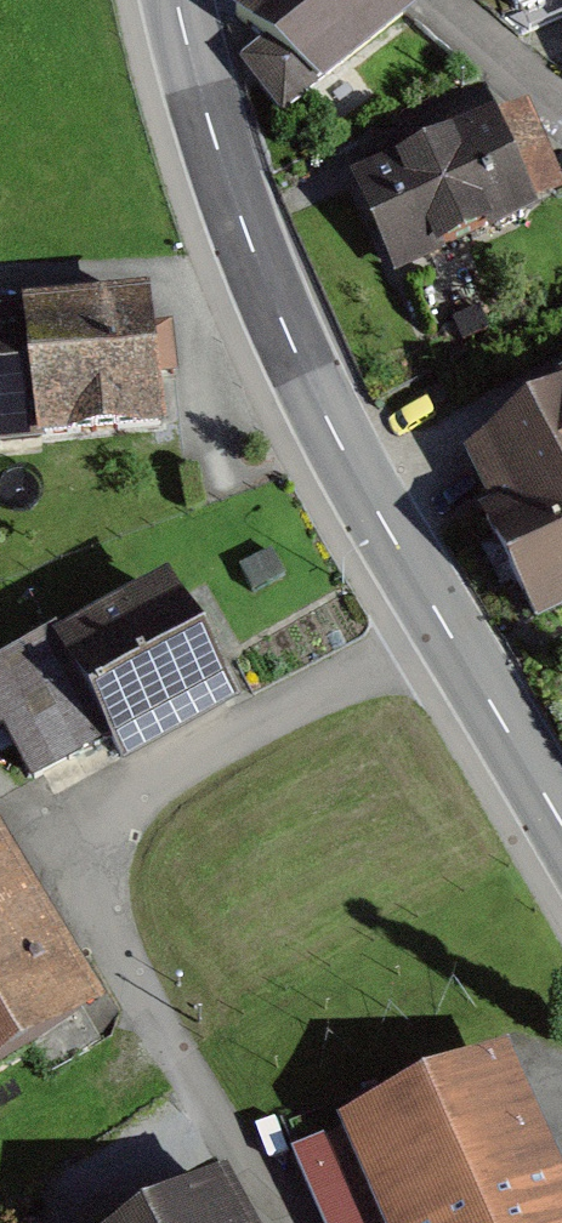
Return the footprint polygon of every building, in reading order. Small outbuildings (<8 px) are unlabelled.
[(249,62),(277,110),(408,11),(395,0),(265,0),(243,19),(270,47),(249,62)] [(521,14),(555,0),(515,0),(521,14)] [(493,124),(359,186),(395,264),(529,203),(493,124)] [(0,322),(0,440),(157,424),(145,307),(0,322)] [(544,643),(561,634),(561,428),(488,463),(512,513),(487,525),(544,643)] [(0,683),(0,751),(26,739),(47,782),(129,742),(144,773),(268,712),(204,582),(0,683)] [(107,1021),(0,835),(0,1082),(107,1021)] [(297,1152),(328,1222),(557,1222),(491,1070),(297,1152)] [(169,1222),(236,1222),(221,1195),(169,1222)]
